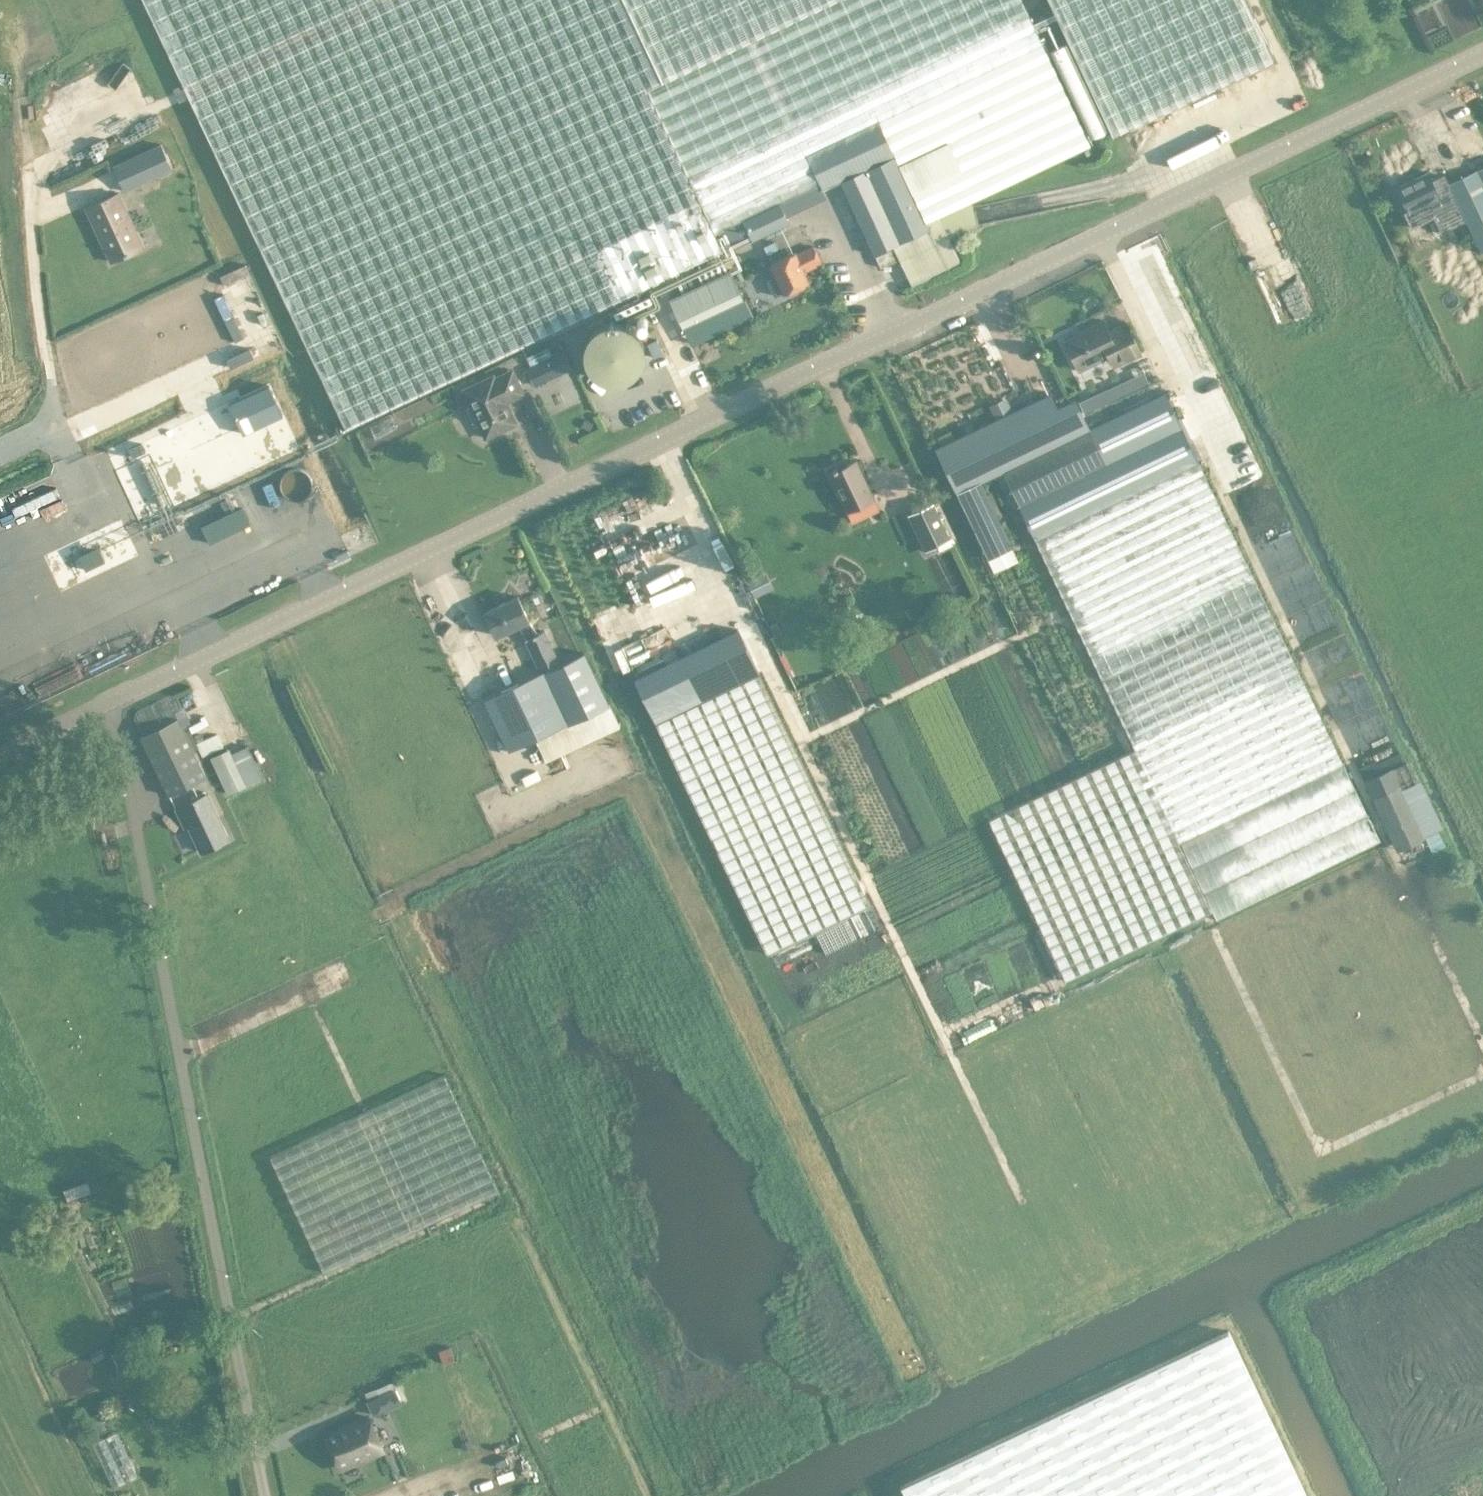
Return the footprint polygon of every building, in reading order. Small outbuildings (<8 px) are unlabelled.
[(751,226),(753,233),(791,215),(781,196),(822,177),(824,182),(842,173),(876,246),(896,237),(930,221),(927,214),(939,209),(949,229),(966,221),(977,219),(972,194),(1092,138),(1026,0),(147,0),(346,420),(724,243),(716,226),(727,221),(732,234),(751,226)] [(1113,127),(1274,51),(1249,0),(1053,0),(1113,127)] [(1432,36),(1448,30),(1444,20),(1428,26),(1432,36)] [(126,184),(173,162),(162,137),(115,159),(126,184)] [(1436,182),(1428,165),(1397,180),(1409,203),(1405,205),(1412,220),(1459,197),(1482,245),(1482,159),(1436,182)] [(144,239),(119,185),(87,200),(112,254),(144,239)] [(846,188),(835,192),(851,232),(862,227),(846,188)] [(930,221),(896,237),(914,276),(960,254),(949,229),(939,209),(927,214),(930,221)] [(724,242),(730,239),(726,231),(720,234),(724,242)] [(1143,266),(1160,257),(1148,235),(1131,245),(1143,266)] [(778,289),(809,275),(804,264),(822,255),(814,239),(796,247),(795,245),(772,256),(778,270),(771,273),(778,289)] [(1265,248),(1281,295),(1310,286),(1295,239),(1265,248)] [(893,242),(880,248),(884,257),(897,251),(893,242)] [(703,275),(670,290),(683,320),(744,291),(730,262),(724,265),(719,256),(698,266),(703,275)] [(250,276),(216,293),(235,332),(269,316),(250,276)] [(623,311),(644,301),(639,290),(618,301),(623,311)] [(603,371),(613,373),(624,371),(634,366),(641,357),(644,346),(643,335),(639,325),(631,318),(622,314),(612,313),(602,316),(593,321),(587,330),(584,339),(585,349),(588,358),(595,366),(603,371)] [(1109,323),(1105,314),(1104,313),(1089,320),(1090,322),(1066,333),(1080,362),(1109,348),(1114,359),(1142,346),(1128,315),(1109,323)] [(524,344),(529,355),(550,345),(545,334),(524,344)] [(573,360),(565,343),(527,361),(528,362),(524,364),(528,372),(531,370),(535,378),(573,360)] [(507,394),(524,386),(513,362),(495,370),(494,368),(464,382),(471,399),(469,400),(467,403),(473,415),(476,416),(479,415),(487,431),(517,416),(507,394)] [(1081,393),(1087,405),(1150,375),(1144,363),(1081,393)] [(282,409),(268,379),(231,397),(245,426),(282,409)] [(1166,385),(1090,421),(1004,463),(1020,497),(1019,497),(1036,532),(1135,738),(988,811),(1066,974),(1215,903),(1181,833),(1344,755),(1166,385)] [(997,411),(937,440),(939,443),(948,462),(958,484),(982,473),(1004,463),(1090,421),(1079,398),(1061,407),(1051,386),(1013,404),(997,411)] [(848,504),(875,491),(857,453),(830,466),(848,504)] [(208,481),(212,495),(283,475),(279,461),(208,481)] [(982,473),(958,484),(996,563),(1020,552),(982,473)] [(951,530),(934,493),(908,506),(926,542),(951,530)] [(211,536),(251,517),(243,501),(203,520),(211,536)] [(768,583),(761,568),(748,574),(755,589),(768,583)] [(519,617),(541,665),(485,691),(473,697),(483,718),(496,712),(511,743),(569,715),(570,717),(611,696),(586,645),(561,657),(545,623),(539,626),(529,613),(530,612),(518,589),(486,604),(497,628),(519,617)] [(1303,640),(1338,626),(1330,606),(1295,620),(1303,640)] [(680,650),(694,679),(644,703),(718,853),(833,1088),(1066,974),(988,811),(860,875),(824,802),(752,650),(751,651),(737,622),(680,650)] [(189,681),(178,689),(190,705),(201,697),(189,681)] [(179,711),(142,728),(170,787),(207,770),(179,711)] [(248,738),(232,745),(247,778),(263,770),(248,738)] [(228,787),(247,778),(232,745),(230,741),(211,750),(228,787)] [(1384,813),(1412,799),(1393,761),(1365,774),(1384,813)] [(230,830),(209,786),(177,802),(183,814),(187,813),(202,844),(230,830)] [(1416,827),(1418,832),(1425,828),(1412,799),(1384,813),(1395,837),(1416,827)] [(446,1067),(271,1149),(327,1265),(501,1184),(446,1067)] [(83,1240),(91,1238),(85,1218),(77,1220),(83,1240)] [(443,1249),(462,1242),(458,1232),(439,1239),(443,1249)] [(902,1478),(910,1495),(1311,1495),(1229,1323),(902,1478)] [(384,1441),(369,1408),(325,1427),(340,1460),(384,1441)] [(114,1417),(92,1427),(115,1478),(138,1468),(114,1417)]
